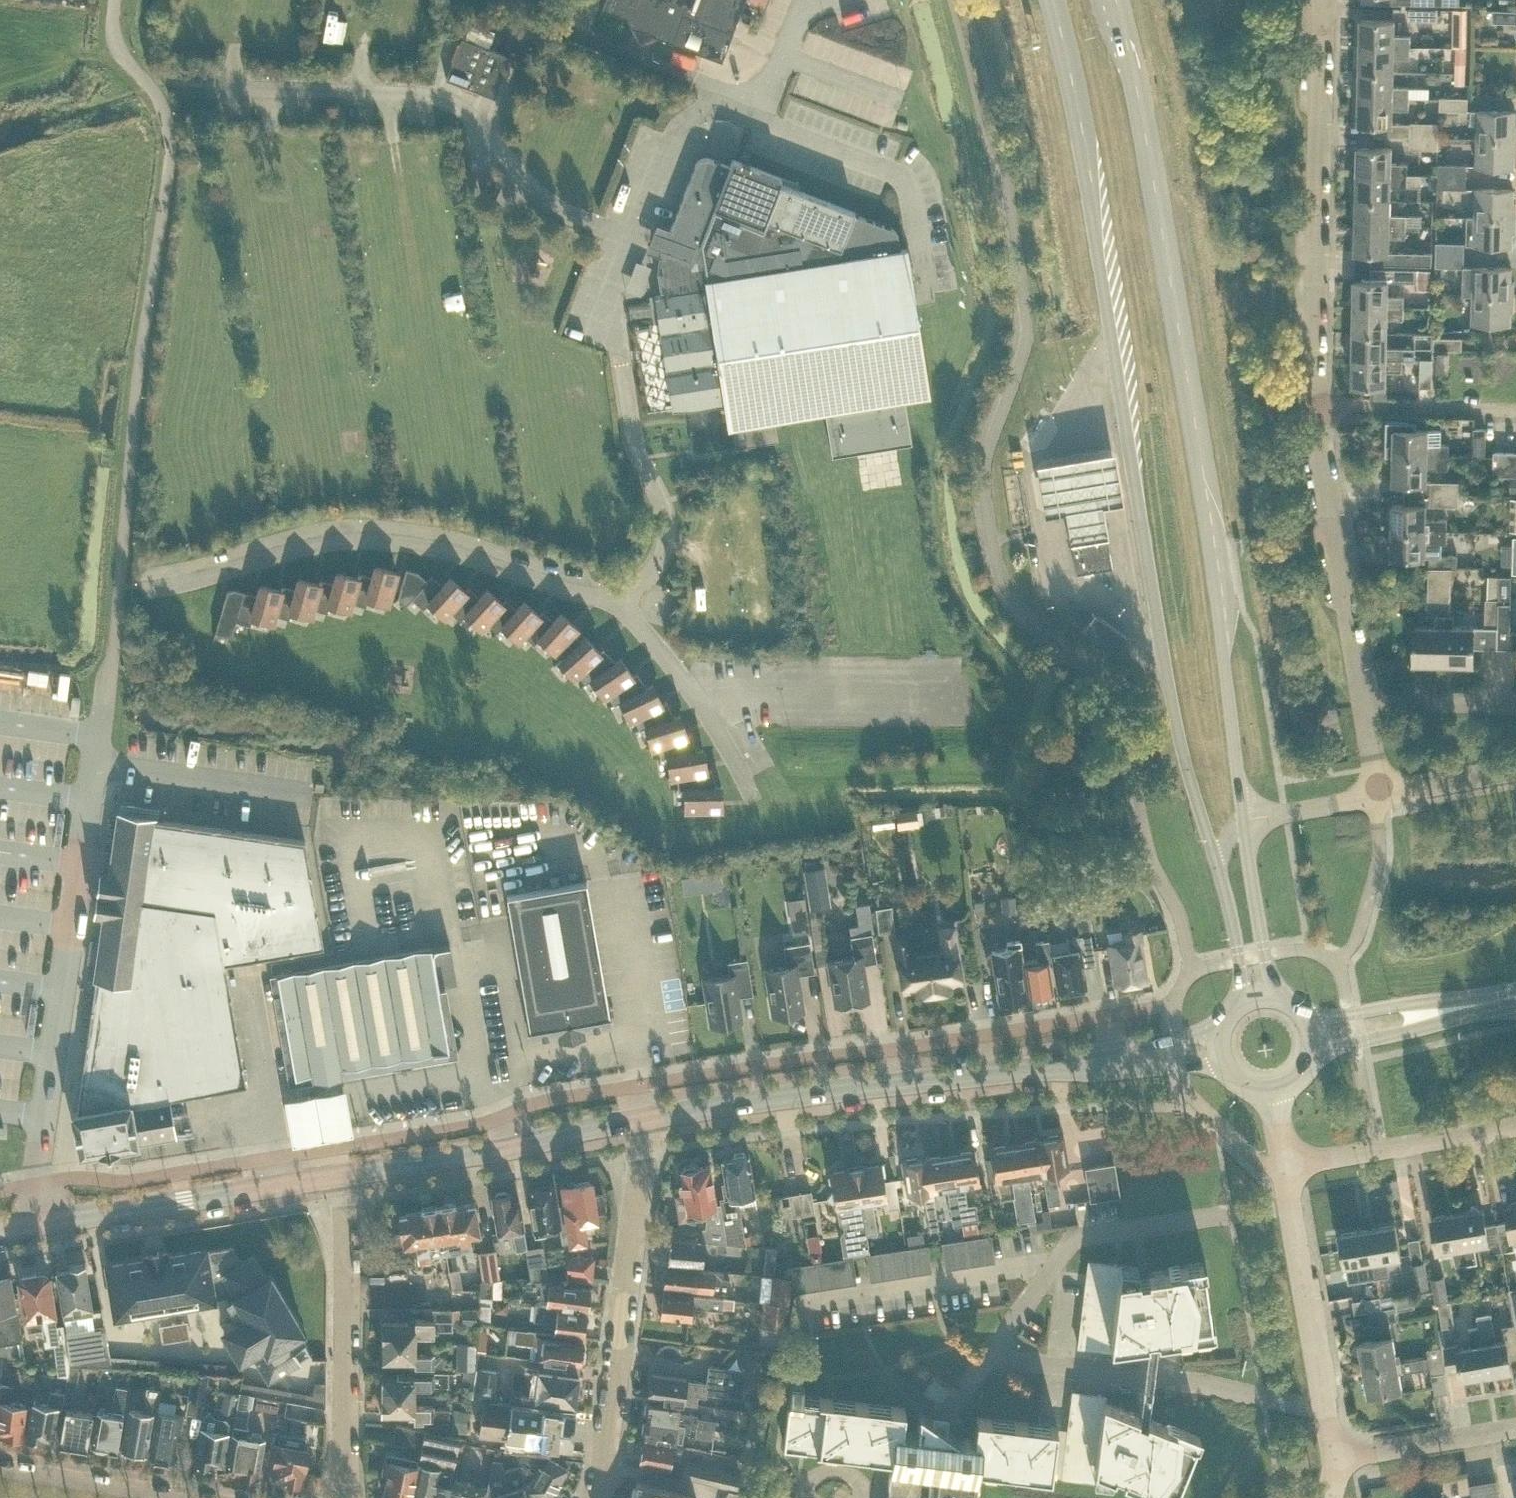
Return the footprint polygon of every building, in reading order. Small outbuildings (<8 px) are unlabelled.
[(601,7),(627,17),(641,11),(645,12),(644,15),(659,21),(660,17),(663,19),(659,29),(673,35),(670,41),(721,61),(732,32),(729,30),(731,25),(735,26),(741,10),(738,9),(742,0),(604,0),(601,7)] [(1409,7),(1409,20),(1437,21),(1437,8),(1409,7)] [(1452,48),(1466,48),(1466,9),(1452,9),(1452,48)] [(1361,19),(1360,47),(1410,48),(1411,35),(1395,34),(1395,20),(1361,19)] [(445,79),(447,79),(494,97),(510,56),(461,38),(447,75),(445,79)] [(1410,48),(1360,47),(1359,73),(1394,73),(1394,57),(1410,57),(1410,48)] [(1455,62),(1455,75),(1465,75),(1466,63),(1455,62)] [(1394,85),(1394,73),(1359,73),(1359,99),(1409,99),(1409,86),(1394,85)] [(1465,84),(1465,75),(1455,75),(1454,84),(1465,84)] [(1468,98),(1439,97),(1439,110),(1467,111),(1468,98)] [(1410,135),(1410,138),(1438,139),(1438,123),(1410,122),(1410,123),(1392,123),(1393,107),(1409,108),(1409,99),(1359,99),(1358,122),(1375,123),(1374,135),(1410,135)] [(1477,139),(1515,141),(1515,124),(1515,111),(1477,110),(1471,110),(1470,124),(1477,124),(1477,139)] [(1438,148),(1438,139),(1410,138),(1410,147),(1438,148)] [(1513,167),(1514,153),(1515,153),(1515,141),(1477,139),(1476,166),(1513,167)] [(1358,147),(1357,175),(1422,177),(1422,175),(1407,175),(1407,164),(1392,163),(1392,148),(1358,147)] [(661,251),(659,256),(659,257),(658,260),(657,263),(657,267),(657,270),(657,273),(660,294),(655,295),(655,296),(659,295),(676,407),(672,408),(672,409),(724,401),(728,427),(736,425),(824,411),(831,455),(911,443),(904,399),(929,395),(919,329),(906,247),(900,248),(898,237),(898,235),(896,232),(895,230),(893,228),(890,227),(854,213),(855,211),(779,182),(781,178),(797,185),(797,183),(732,158),(729,165),(708,157),(705,157),(701,157),(698,159),(696,161),(694,164),(668,233),(669,233),(662,251),(661,251)] [(1438,164),(1437,177),(1466,177),(1466,165),(1438,164)] [(1422,177),(1357,175),(1357,201),(1391,201),(1391,186),(1422,187),(1422,177)] [(1466,189),(1466,177),(1437,177),(1437,188),(1466,189)] [(1475,188),(1475,218),(1515,219),(1515,203),(1513,203),(1513,189),(1475,188)] [(1357,201),(1356,227),(1406,228),(1406,227),(1423,227),(1423,216),(1391,215),(1391,201),(1357,201)] [(1474,244),(1511,245),(1512,232),(1515,232),(1515,219),(1475,218),(1474,244)] [(1371,264),(1435,266),(1435,256),(1435,253),(1389,252),(1389,237),(1406,237),(1406,228),(1356,227),(1355,251),(1371,252),(1371,264)] [(1435,253),(1435,256),(1464,256),(1464,243),(1436,242),(1435,253)] [(1435,266),(1463,267),(1463,266),(1464,266),(1464,256),(1435,256),(1435,266)] [(1473,267),(1464,266),(1463,266),(1463,267),(1462,280),(1462,295),(1473,295),(1473,296),(1513,297),(1513,281),(1511,281),(1511,268),(1473,267)] [(1355,280),(1354,307),(1404,309),(1404,296),(1389,296),(1389,281),(1417,282),(1417,269),(1371,268),(1371,280),(1355,280)] [(1418,278),(1430,278),(1431,270),(1419,269),(1418,278)] [(1513,310),(1513,297),(1473,296),(1472,323),(1509,323),(1510,310),(1513,310)] [(1404,309),(1354,307),(1353,333),(1388,334),(1389,318),(1404,319),(1404,309)] [(1353,333),(1353,359),(1418,360),(1418,359),(1415,359),(1415,348),(1388,347),(1388,334),(1353,333)] [(1433,349),(1461,350),(1462,338),(1433,337),(1433,349)] [(1437,371),(1448,371),(1449,352),(1437,352),(1437,371)] [(1418,362),(1418,360),(1353,359),(1352,384),(1354,384),(1353,388),(1367,388),(1367,384),(1387,385),(1387,369),(1403,370),(1403,361),(1418,362)] [(1431,387),(1432,359),(1420,359),(1419,387),(1431,387)] [(1393,457),(1449,458),(1449,444),(1441,444),(1441,430),(1416,429),(1416,421),(1386,421),(1385,455),(1393,455),(1393,457)] [(1473,428),(1473,456),(1485,456),(1485,428),(1473,428)] [(1504,475),(1504,451),(1493,451),(1493,475),(1504,475)] [(1515,452),(1504,451),(1504,475),(1514,476),(1515,452)] [(1116,456),(1040,467),(1047,515),(1067,512),(1071,535),(1109,529),(1105,504),(1123,501),(1116,456)] [(1427,482),(1427,468),(1448,469),(1449,458),(1393,457),(1393,481),(1427,482)] [(1405,481),(1405,493),(1459,494),(1459,481),(1427,481),(1427,482),(1405,481)] [(1404,504),(1426,505),(1426,506),(1458,506),(1459,494),(1405,493),(1404,504)] [(1392,504),(1392,531),(1446,533),(1446,519),(1426,519),(1426,505),(1392,504)] [(1105,531),(1070,537),(1071,543),(1076,573),(1111,567),(1105,531)] [(1446,543),(1446,533),(1392,531),(1391,557),(1425,557),(1425,543),(1446,543)] [(1428,555),(1428,569),(1450,569),(1450,567),(1457,567),(1457,556),(1428,555)] [(375,567),(372,577),(367,598),(387,604),(396,573),(375,567)] [(426,581),(417,574),(406,570),(406,569),(397,598),(406,605),(412,598),(411,597),(426,581)] [(1415,625),(1413,662),(1444,663),(1446,615),(1449,615),(1449,613),(1450,569),(1428,569),(1427,613),(1435,614),(1434,625),(1415,625)] [(349,610),(351,602),(357,578),(337,573),(334,583),(329,604),(349,610)] [(365,606),(367,598),(372,577),(358,573),(357,578),(351,602),(365,606)] [(423,608),(429,602),(442,585),(432,575),(427,580),(426,581),(411,597),(412,598),(423,608)] [(447,612),(449,610),(465,591),(450,577),(447,581),(442,585),(429,602),(444,616),(447,612)] [(311,616),(313,608),(318,585),(299,579),(296,589),(291,610),(311,616)] [(327,612),(329,604),(334,583),(320,579),(318,585),(313,608),(327,612)] [(273,622),(275,615),(280,591),(260,585),(257,595),(253,617),(273,622)] [(289,619),(291,610),(296,589),(281,585),(280,591),(275,615),(289,619)] [(460,620),(466,614),(479,597),(469,587),(465,591),(449,610),(460,620)] [(481,628),(486,622),(502,603),(487,589),(479,597),(466,614),(481,628)] [(243,593),(235,591),(227,590),(215,632),(232,637),(236,621),(235,620),(243,593)] [(251,625),(253,617),(257,595),(243,591),(243,593),(235,620),(236,621),(251,625)] [(497,631),(502,625),(516,609),(505,599),(502,603),(486,622),(497,631)] [(1485,627),(1497,627),(1497,602),(1498,599),(1488,599),(1485,599),(1485,626),(1485,627)] [(517,639),(523,634),(539,615),(523,601),(516,609),(502,625),(517,639)] [(1510,631),(1511,603),(1498,602),(1497,648),(1515,648),(1515,631),(1510,631)] [(533,644),(539,637),(553,621),(542,611),(539,615),(523,634),(533,644)] [(554,651),(555,651),(572,633),(576,628),(561,613),(553,621),(539,637),(554,651)] [(1094,613),(1081,629),(1114,653),(1126,636),(1094,613)] [(1446,615),(1444,663),(1473,664),(1475,626),(1455,626),(1455,614),(1449,613),(1449,615),(1446,615)] [(556,650),(562,657),(580,642),(572,633),(556,650)] [(573,677),(576,674),(599,652),(585,637),(580,642),(562,657),(558,661),(573,677)] [(591,679),(615,662),(603,648),(599,652),(576,674),(585,683),(591,679)] [(606,694),(632,675),(620,658),(615,662),(591,679),(602,696),(606,694)] [(620,701),(646,687),(636,672),(632,675),(606,694),(613,704),(620,701)] [(633,718),(661,703),(652,684),(646,687),(620,701),(629,719),(633,718)] [(646,727),(674,717),(666,700),(661,703),(633,718),(638,729),(646,727)] [(656,745),(686,734),(679,715),(674,717),(646,727),(652,746),(656,745)] [(667,756),(696,750),(691,733),(686,734),(656,745),(660,757),(667,756)] [(675,776),(706,769),(703,749),(696,750),(667,756),(671,776),(675,776)] [(684,788),(714,786),(711,768),(706,769),(675,776),(677,788),(684,788)] [(714,786),(684,788),(685,808),(721,808),(720,786),(714,786)] [(918,826),(916,809),(894,812),(897,829),(918,826)] [(869,823),(867,811),(860,812),(862,824),(869,823)] [(154,819),(154,818),(118,813),(118,815),(112,856),(109,879),(105,901),(97,964),(95,977),(96,977),(88,1033),(77,1111),(72,1112),(79,1152),(100,1149),(100,1152),(117,1149),(117,1146),(137,1142),(137,1141),(174,1134),(167,1098),(245,1085),(224,964),(323,947),(305,840),(154,819)] [(819,908),(815,889),(825,887),(822,867),(802,871),(809,910),(819,908)] [(717,871),(708,872),(711,890),(720,888),(717,871)] [(693,874),(681,876),(683,894),(696,892),(693,874)] [(607,1004),(606,1004),(585,882),(586,882),(586,880),(506,894),(528,1018),(527,1018),(531,1040),(559,1035),(560,1040),(583,1036),(582,1031),(611,1026),(607,1004)] [(1015,913),(1014,896),(1000,896),(1001,913),(1015,913)] [(787,910),(804,907),(802,897),(785,900),(787,910)] [(1028,901),(1016,903),(1017,912),(1030,911),(1028,901)] [(911,920),(920,919),(917,902),(908,904),(911,920)] [(983,902),(974,902),(974,915),(984,914),(983,902)] [(859,934),(871,932),(873,932),(869,903),(854,905),(859,934)] [(878,933),(894,930),(891,906),(875,908),(878,933)] [(943,949),(926,951),(932,990),(950,987),(950,983),(959,981),(956,955),(958,955),(954,926),(940,928),(943,949)] [(1144,977),(1138,942),(1141,942),(1139,929),(1122,932),(1124,944),(1106,947),(1108,957),(1112,956),(1116,981),(1144,977)] [(835,1005),(867,1000),(862,963),(876,961),(871,932),(859,934),(850,936),(853,956),(828,960),(835,1005)] [(900,964),(904,989),(915,988),(915,993),(932,990),(926,951),(911,953),(908,933),(894,935),(899,964),(900,964)] [(1049,942),(1051,953),(1057,991),(1086,986),(1082,965),(1095,963),(1090,935),(1077,937),(1049,942)] [(1025,997),(1019,962),(1023,961),(1020,939),(1005,941),(1007,949),(990,952),(990,954),(987,954),(985,958),(986,963),(989,966),(993,965),(997,991),(995,992),(997,1003),(1013,1001),(1013,999),(1025,997)] [(1025,965),(1030,995),(1053,992),(1047,961),(1051,961),(1048,939),(1034,941),(1037,963),(1025,965)] [(765,969),(772,1015),(803,1011),(798,975),(814,972),(809,942),(783,946),(787,966),(765,969)] [(431,948),(276,975),(294,1077),(311,1074),(312,1083),(313,1087),(343,1081),(343,1078),(341,1069),(448,1050),(438,991),(431,948)] [(704,979),(711,1025),(740,1020),(737,997),(752,994),(747,959),(727,962),(729,975),(704,979)] [(354,1124),(346,1078),(284,1089),(293,1135),(354,1124)] [(1043,1173),(1044,1180),(1048,1205),(1060,1203),(1055,1171),(1067,1169),(1062,1135),(1059,1136),(1057,1134),(1048,1135),(1047,1137),(1045,1138),(1037,1139),(1043,1173)] [(1035,1219),(1033,1206),(1031,1195),(1028,1175),(1043,1173),(1037,1139),(1025,1141),(1024,1143),(1015,1145),(1023,1197),(1027,1221),(1035,1219)] [(1011,1178),(1015,1198),(1018,1222),(1027,1221),(1023,1197),(1015,1145),(1005,1147),(1004,1145),(994,1146),(993,1148),(991,1149),(992,1157),(985,1158),(988,1182),(995,1181),(1011,1178)] [(725,1232),(727,1243),(745,1245),(742,1229),(743,1229),(740,1215),(741,1214),(738,1195),(754,1193),(748,1154),(747,1149),(731,1152),(732,1157),(721,1159),(725,1181),(721,1181),(724,1197),(721,1198),(721,1203),(720,1203),(725,1232)] [(974,1205),(967,1205),(964,1186),(979,1183),(980,1195),(987,1194),(982,1162),(976,1163),(975,1151),(971,1152),(970,1150),(961,1151),(959,1154),(950,1155),(961,1221),(967,1220),(967,1217),(976,1215),(974,1205)] [(939,1155),(926,1157),(933,1191),(947,1189),(950,1208),(952,1220),(959,1218),(960,1221),(961,1221),(950,1155),(941,1157),(939,1155)] [(939,1229),(935,1211),(933,1191),(926,1157),(917,1159),(915,1157),(907,1159),(905,1161),(902,1161),(908,1195),(923,1192),(927,1212),(930,1231),(939,1229)] [(1119,1195),(1113,1162),(1083,1167),(1089,1199),(1119,1195)] [(703,1230),(701,1242),(717,1243),(727,1244),(727,1243),(725,1232),(720,1203),(716,1203),(709,1164),(698,1166),(698,1165),(693,1163),(684,1164),(682,1169),(679,1169),(687,1218),(705,1215),(704,1230),(703,1230)] [(865,1165),(856,1167),(866,1234),(877,1233),(872,1202),(886,1199),(887,1208),(898,1206),(895,1187),(900,1186),(899,1179),(894,1180),(894,1178),(884,1179),(882,1166),(879,1166),(877,1165),(866,1166),(865,1165)] [(866,1234),(856,1167),(846,1168),(846,1169),(834,1171),(833,1174),(830,1174),(833,1189),(826,1198),(835,1205),(838,1222),(842,1225),(844,1229),(839,1235),(843,1257),(869,1252),(866,1234)] [(565,1203),(556,1205),(559,1227),(561,1236),(562,1242),(567,1241),(567,1243),(587,1241),(585,1222),(599,1220),(598,1212),(605,1211),(603,1192),(593,1194),(590,1180),(572,1183),(561,1185),(562,1187),(565,1203)] [(533,1231),(559,1227),(556,1205),(553,1186),(526,1190),(533,1231)] [(799,1194),(803,1213),(813,1212),(810,1192),(799,1193),(799,1194)] [(511,1203),(510,1193),(490,1196),(496,1233),(512,1230),(515,1250),(525,1249),(517,1202),(511,1203)] [(799,1194),(799,1193),(789,1195),(791,1215),(803,1213),(799,1194)] [(455,1202),(438,1205),(446,1255),(447,1255),(471,1251),(469,1233),(479,1232),(474,1203),(455,1206),(455,1202)] [(1506,1205),(1509,1221),(1497,1223),(1502,1251),(1514,1248),(1512,1237),(1515,1237),(1515,1203),(1506,1205)] [(402,1233),(395,1234),(397,1244),(410,1242),(412,1253),(417,1252),(418,1259),(427,1257),(428,1261),(423,1262),(427,1288),(452,1288),(446,1255),(438,1205),(420,1207),(421,1211),(399,1215),(402,1233)] [(1483,1209),(1457,1213),(1467,1263),(1477,1261),(1474,1243),(1488,1241),(1490,1253),(1502,1251),(1497,1223),(1485,1225),(1483,1209)] [(1466,1263),(1467,1263),(1457,1213),(1432,1217),(1438,1249),(1453,1247),(1456,1265),(1458,1277),(1468,1275),(1466,1263)] [(1397,1224),(1368,1228),(1376,1277),(1390,1275),(1389,1272),(1387,1258),(1400,1256),(1402,1256),(1397,1224)] [(1341,1236),(1337,1236),(1339,1247),(1343,1246),(1346,1265),(1345,1265),(1347,1279),(1362,1277),(1363,1279),(1376,1277),(1368,1228),(1340,1233),(1341,1236)] [(993,1261),(989,1236),(941,1243),(945,1268),(993,1261)] [(703,1252),(715,1254),(717,1243),(701,1242),(670,1238),(667,1262),(701,1266),(703,1252)] [(525,1248),(530,1279),(547,1279),(542,1248),(541,1245),(525,1248)] [(930,1271),(926,1246),(866,1255),(870,1279),(930,1271)] [(297,1332),(302,1329),(270,1275),(265,1277),(252,1255),(240,1263),(231,1248),(206,1252),(205,1249),(166,1256),(165,1249),(145,1253),(145,1254),(146,1260),(106,1266),(115,1317),(213,1301),(213,1298),(227,1295),(229,1299),(228,1300),(239,1319),(223,1328),(241,1357),(252,1349),(269,1378),(310,1353),(297,1332)] [(495,1249),(478,1251),(482,1279),(499,1278),(495,1249)] [(809,1252),(811,1262),(822,1261),(820,1251),(809,1252)] [(568,1277),(579,1278),(592,1279),(594,1257),(593,1257),(565,1254),(568,1277)] [(855,1282),(851,1257),(791,1267),(795,1291),(855,1282)] [(1212,1332),(1215,1332),(1213,1321),(1211,1321),(1203,1273),(1206,1272),(1205,1261),(1167,1267),(1168,1269),(1147,1272),(1148,1276),(1139,1277),(1137,1266),(1088,1260),(1077,1346),(1110,1350),(1111,1344),(1177,1337),(1178,1340),(1212,1332)] [(1411,1264),(1415,1289),(1428,1286),(1423,1262),(1411,1264)] [(71,1360),(71,1365),(110,1366),(111,1365),(110,1357),(102,1306),(93,1308),(86,1263),(70,1265),(70,1267),(57,1269),(66,1323),(72,1360),(71,1360)] [(663,1282),(664,1282),(664,1286),(720,1292),(723,1291),(725,1290),(727,1289),(728,1287),(729,1285),(730,1279),(722,1277),(722,1273),(666,1266),(666,1270),(665,1270),(662,1272),(661,1280),(663,1282)] [(773,1276),(773,1266),(763,1266),(763,1275),(773,1276)] [(71,1365),(71,1360),(72,1360),(66,1323),(57,1325),(48,1273),(40,1275),(35,1271),(23,1273),(19,1279),(27,1323),(33,1328),(44,1327),(46,1338),(55,1337),(56,1341),(53,1341),(57,1374),(66,1375),(67,1367),(68,1365),(71,1365)] [(22,1340),(11,1275),(0,1277),(0,1344),(22,1340)] [(1435,1303),(1438,1303),(1450,1301),(1450,1300),(1449,1301),(1443,1275),(1430,1277),(1435,1303)] [(771,1276),(771,1281),(769,1301),(789,1303),(791,1278),(771,1276)] [(534,1301),(534,1303),(558,1305),(587,1308),(589,1289),(551,1284),(552,1279),(547,1279),(530,1279),(526,1280),(525,1287),(535,1288),(534,1301)] [(491,1281),(479,1281),(479,1295),(491,1297),(491,1281)] [(426,1289),(394,1289),(394,1305),(426,1305),(426,1289)] [(692,1306),(712,1308),(722,1309),(722,1308),(733,1309),(734,1299),(663,1292),(661,1303),(659,1305),(658,1310),(660,1313),(659,1316),(690,1319),(692,1306)] [(1412,1293),(1395,1296),(1397,1308),(1415,1305),(1412,1293)] [(491,1305),(491,1297),(479,1295),(479,1324),(490,1324),(490,1305),(491,1305)] [(1365,1298),(1352,1300),(1354,1312),(1368,1310),(1382,1308),(1380,1297),(1380,1295),(1365,1298)] [(1450,1301),(1438,1303),(1442,1327),(1454,1325),(1450,1301)] [(761,1302),(760,1325),(784,1327),(785,1319),(788,1319),(789,1304),(761,1302)] [(583,1337),(586,1313),(557,1309),(558,1305),(534,1303),(534,1304),(531,1304),(529,1319),(533,1319),(533,1320),(556,1322),(555,1333),(583,1337)] [(1382,1308),(1368,1310),(1371,1324),(1372,1324),(1375,1339),(1359,1342),(1364,1367),(1397,1362),(1393,1336),(1390,1321),(1396,1320),(1394,1306),(1382,1308)] [(382,1343),(415,1343),(415,1332),(433,1333),(433,1329),(451,1329),(452,1307),(424,1307),(424,1318),(414,1318),(414,1321),(408,1321),(408,1323),(382,1322),(382,1343)] [(461,1310),(461,1323),(475,1324),(476,1310),(461,1310)] [(1478,1327),(1486,1374),(1511,1369),(1508,1354),(1515,1353),(1515,1339),(1513,1324),(1501,1327),(1503,1341),(1493,1342),(1492,1339),(1494,1339),(1495,1337),(1491,1313),(1476,1315),(1479,1327),(1478,1327)] [(1450,1370),(1461,1368),(1463,1378),(1486,1374),(1478,1327),(1469,1329),(1471,1346),(1459,1348),(1458,1343),(1446,1345),(1447,1351),(1450,1370)] [(529,1344),(531,1345),(529,1357),(579,1363),(580,1363),(580,1361),(583,1359),(584,1350),(582,1346),(583,1340),(543,1335),(544,1332),(515,1328),(513,1342),(529,1344)] [(479,1331),(477,1350),(485,1351),(487,1332),(479,1331)] [(455,1369),(463,1369),(469,1369),(475,1370),(475,1367),(475,1343),(456,1342),(455,1369)] [(415,1352),(415,1343),(382,1343),(382,1362),(408,1362),(408,1364),(413,1364),(413,1365),(441,1366),(441,1356),(433,1356),(433,1352),(415,1352)] [(1397,1362),(1364,1367),(1368,1394),(1370,1394),(1371,1398),(1373,1399),(1384,1398),(1385,1395),(1385,1391),(1402,1388),(1399,1373),(1430,1367),(1434,1394),(1449,1392),(1441,1347),(1427,1349),(1428,1357),(1397,1362)] [(763,1355),(761,1372),(776,1374),(779,1357),(763,1355)] [(110,1357),(111,1365),(192,1371),(208,1373),(208,1372),(242,1374),(244,1365),(110,1357)] [(578,1375),(577,1375),(579,1363),(529,1357),(529,1358),(539,1359),(537,1369),(533,1399),(575,1405),(578,1375)] [(648,1397),(696,1404),(697,1395),(705,1395),(706,1392),(741,1397),(744,1370),(708,1365),(706,1381),(651,1374),(648,1397)] [(67,1376),(63,1401),(73,1403),(79,1369),(69,1367),(67,1376)] [(476,1368),(472,1397),(483,1399),(486,1399),(498,1400),(502,1371),(490,1370),(476,1368)] [(473,1374),(473,1370),(469,1369),(463,1369),(461,1386),(472,1387),(473,1374)] [(208,1373),(192,1371),(191,1379),(188,1400),(203,1402),(208,1373)] [(382,1375),(382,1395),(415,1395),(415,1385),(447,1385),(448,1371),(414,1371),(414,1373),(408,1373),(408,1375),(382,1375)] [(173,1382),(173,1374),(162,1373),(160,1385),(168,1386),(173,1382)] [(60,1407),(61,1401),(63,1401),(67,1376),(66,1376),(65,1386),(64,1393),(63,1393),(48,1391),(46,1405),(31,1403),(26,1437),(43,1440),(44,1438),(52,1439),(57,1407),(60,1407)] [(238,1392),(249,1394),(250,1392),(325,1406),(325,1381),(314,1381),(311,1393),(241,1381),(239,1390),(238,1390),(238,1392)] [(1199,1436),(1167,1423),(1166,1425),(1104,1401),(1105,1395),(1072,1391),(1067,1427),(976,1416),(973,1439),(959,1437),(919,1410),(905,1407),(802,1395),(803,1383),(790,1381),(783,1443),(890,1456),(889,1468),(886,1497),(974,1497),(977,1479),(979,1467),(1111,1483),(1115,1473),(1123,1476),(1122,1479),(1141,1487),(1140,1489),(1161,1497),(1177,1497),(1179,1493),(1177,1492),(1195,1447),(1197,1447),(1201,1437),(1199,1437),(1199,1436)] [(3,1431),(6,1434),(21,1436),(25,1406),(22,1405),(21,1403),(14,1402),(12,1403),(9,1403),(11,1385),(0,1384),(0,1430),(3,1431)] [(93,1444),(94,1448),(104,1449),(107,1447),(116,1448),(126,1387),(115,1385),(110,1411),(96,1409),(91,1444),(93,1444)] [(146,1387),(145,1394),(143,1401),(141,1411),(128,1409),(121,1449),(130,1450),(131,1454),(140,1455),(142,1453),(145,1453),(151,1413),(155,1413),(158,1397),(160,1389),(146,1387)] [(238,1392),(238,1393),(223,1391),(220,1411),(235,1414),(238,1392)] [(238,1392),(235,1414),(233,1424),(232,1427),(225,1469),(240,1471),(240,1472),(257,1475),(263,1438),(248,1435),(248,1426),(245,1425),(249,1406),(247,1405),(249,1394),(238,1392)] [(254,1407),(266,1410),(268,1398),(256,1395),(254,1407)] [(415,1395),(382,1395),(381,1415),(408,1415),(408,1416),(413,1416),(413,1419),(429,1419),(429,1430),(449,1430),(450,1406),(432,1406),(432,1405),(415,1405),(415,1395)] [(569,1446),(574,1410),(498,1400),(486,1399),(483,1399),(478,1434),(569,1446)] [(695,1425),(713,1429),(715,1418),(696,1415),(696,1414),(692,1413),(678,1412),(679,1405),(648,1401),(646,1418),(695,1425)] [(65,1408),(59,1442),(86,1447),(92,1412),(65,1408)] [(466,1433),(468,1411),(452,1409),(450,1431),(466,1433)] [(197,1461),(197,1465),(209,1467),(210,1464),(213,1464),(213,1461),(223,1463),(229,1427),(229,1423),(227,1418),(223,1417),(213,1415),(209,1410),(202,1415),(200,1427),(194,1461),(197,1461)] [(149,1456),(172,1460),(180,1416),(156,1412),(149,1456)] [(750,1413),(747,1436),(763,1438),(767,1416),(750,1413)] [(276,1418),(274,1429),(285,1431),(287,1417),(280,1416),(276,1418)] [(645,1418),(643,1435),(675,1440),(676,1430),(689,1433),(689,1435),(711,1439),(712,1437),(725,1439),(727,1431),(713,1429),(695,1425),(646,1418),(645,1418)] [(424,1430),(395,1423),(391,1441),(411,1445),(409,1457),(391,1454),(385,1452),(381,1472),(387,1473),(383,1495),(384,1495),(385,1497),(410,1497),(424,1430)] [(284,1475),(283,1480),(302,1483),(308,1447),(304,1447),(306,1435),(273,1429),(267,1464),(274,1465),(272,1473),(284,1475)] [(447,1434),(424,1430),(410,1497),(484,1497),(485,1493),(486,1487),(455,1480),(459,1458),(455,1457),(459,1437),(447,1434)] [(667,1473),(708,1482),(736,1489),(740,1473),(670,1458),(673,1445),(643,1439),(640,1463),(668,1468),(667,1473)] [(544,1497),(548,1497),(554,1489),(555,1489),(560,1481),(559,1480),(567,1467),(549,1456),(515,1451),(521,1467),(534,1474),(529,1483),(533,1491),(544,1497)] [(486,1487),(485,1493),(496,1496),(495,1497),(531,1497),(519,1465),(505,1469),(502,1460),(492,1458),(486,1487)] [(761,1466),(752,1464),(751,1472),(759,1474),(761,1466)] [(1483,1482),(1485,1497),(1499,1497),(1496,1480),(1483,1482)] [(637,1481),(631,1497),(694,1497),(637,1481)] [(1483,1482),(1470,1484),(1472,1497),(1485,1497),(1483,1482)] [(728,1489),(726,1497),(756,1497),(728,1489)]
